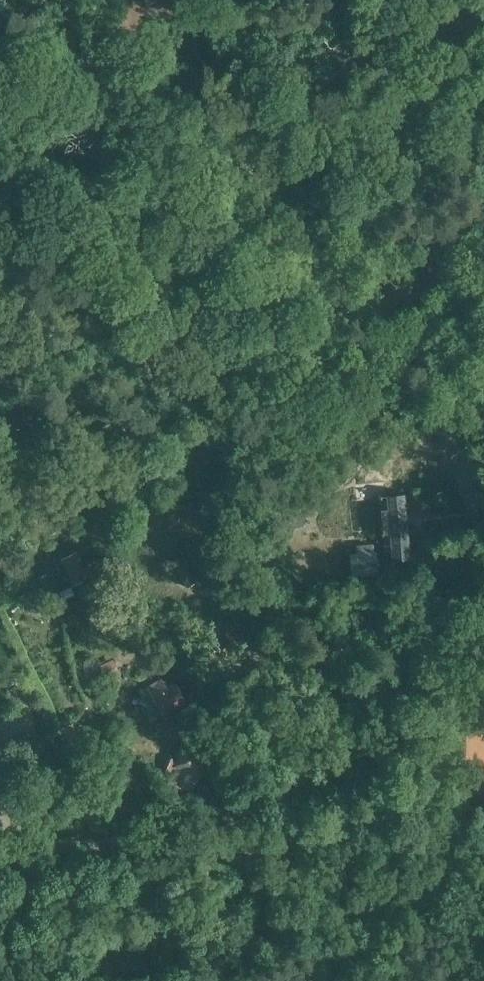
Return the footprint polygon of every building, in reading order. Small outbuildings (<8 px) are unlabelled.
[(352,571),(352,575),(378,574),(376,557),(388,556),(388,560),(406,559),(400,503),(383,504),(388,552),(376,553),(375,551),(367,552),(367,550),(358,551),(358,553),(350,553),(352,571)] [(74,581),(84,577),(74,553),(64,557),(74,581)] [(120,673),(113,659),(99,666),(106,680),(120,673)] [(186,701),(175,683),(167,688),(161,678),(139,692),(145,702),(143,703),(152,717),(161,711),(163,715),(186,701)] [(161,781),(190,793),(201,769),(199,768),(201,763),(198,762),(202,753),(183,745),(176,760),(171,758),(161,781)]
